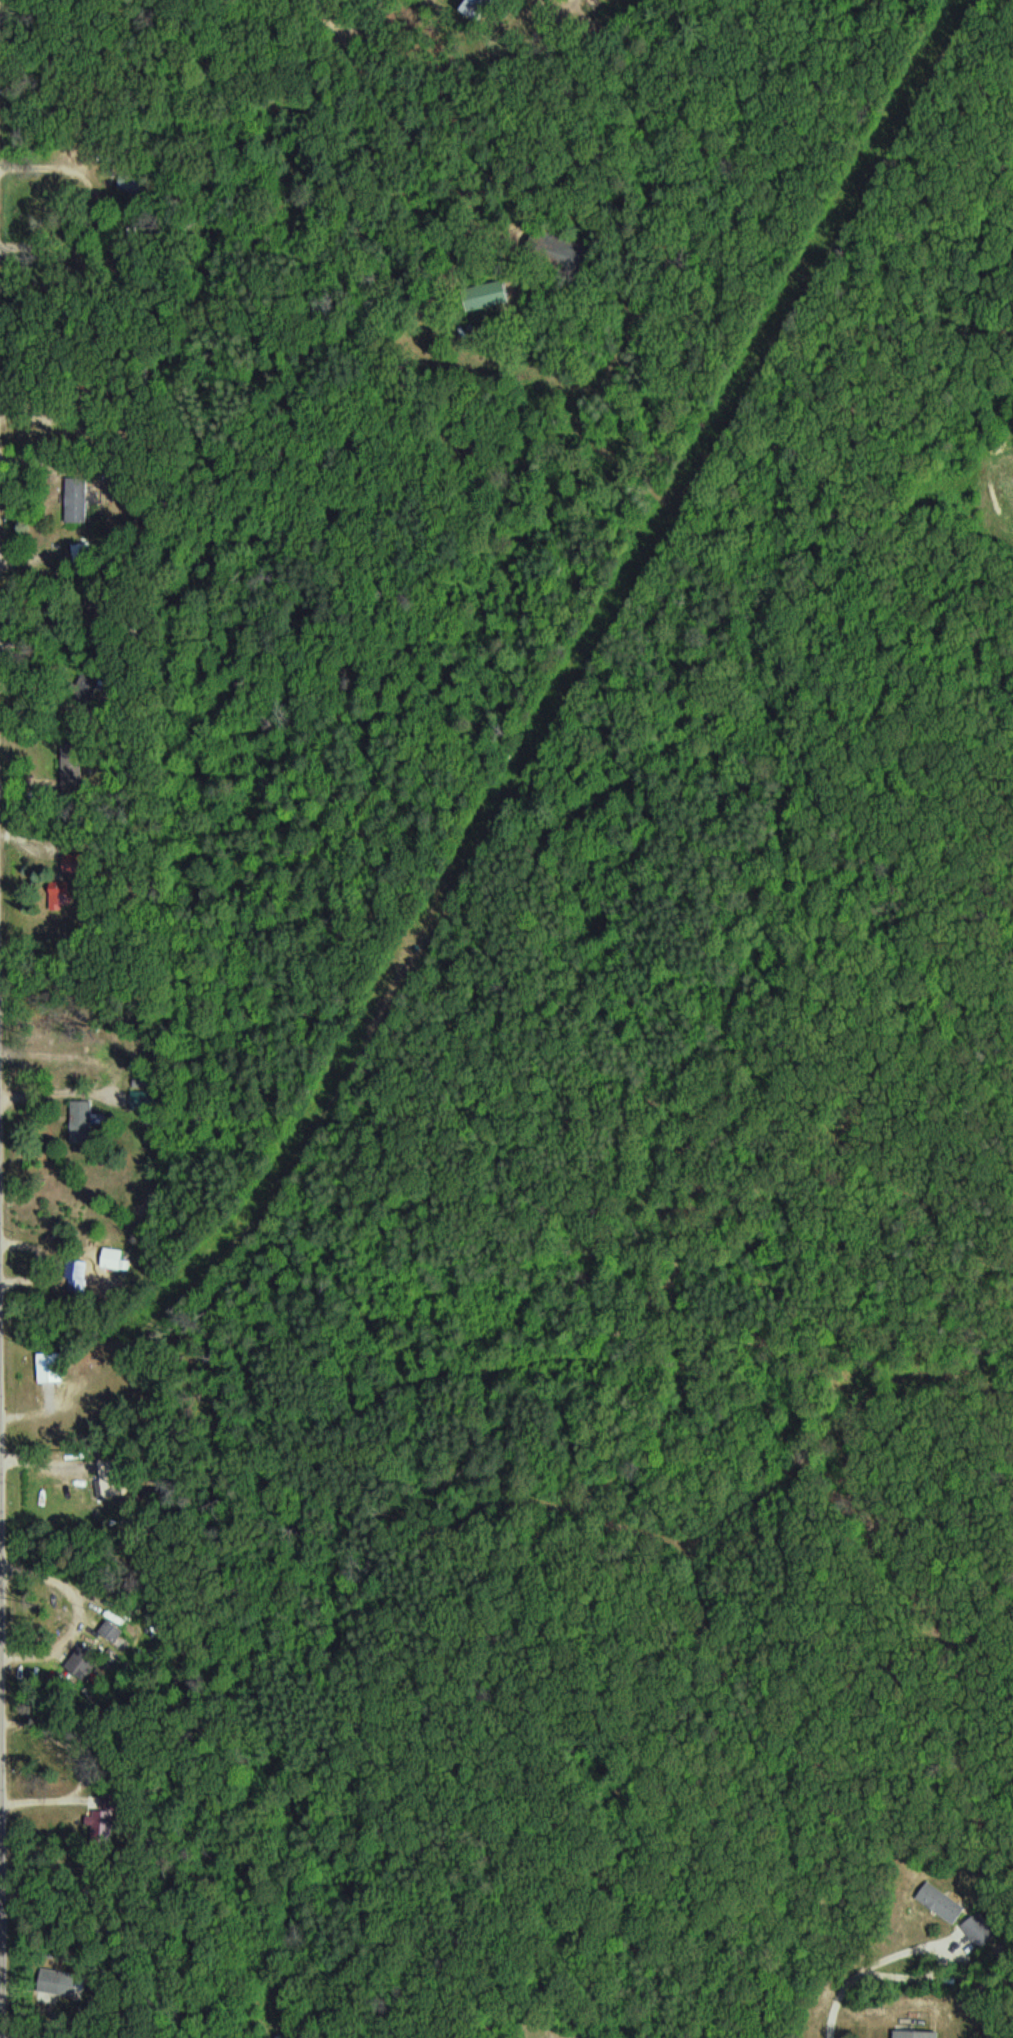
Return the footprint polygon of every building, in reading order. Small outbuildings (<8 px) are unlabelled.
[(481,22),(498,0),(472,0),(465,9),(481,22)] [(510,307),(510,283),(475,283),(475,307),(510,307)] [(83,509),(69,509),(69,523),(83,523),(83,509)] [(75,544),(75,565),(94,565),(94,544),(75,544)] [(94,1102),(74,1102),(74,1129),(94,1129),(94,1102)] [(124,1269),(125,1249),(106,1249),(105,1268),(124,1269)] [(70,1292),(89,1292),(89,1261),(70,1261),(70,1292)] [(105,1497),(131,1494),(127,1457),(101,1460),(105,1497)] [(121,1798),(92,1794),(87,1827),(95,1829),(94,1840),(115,1843),(121,1798)]
